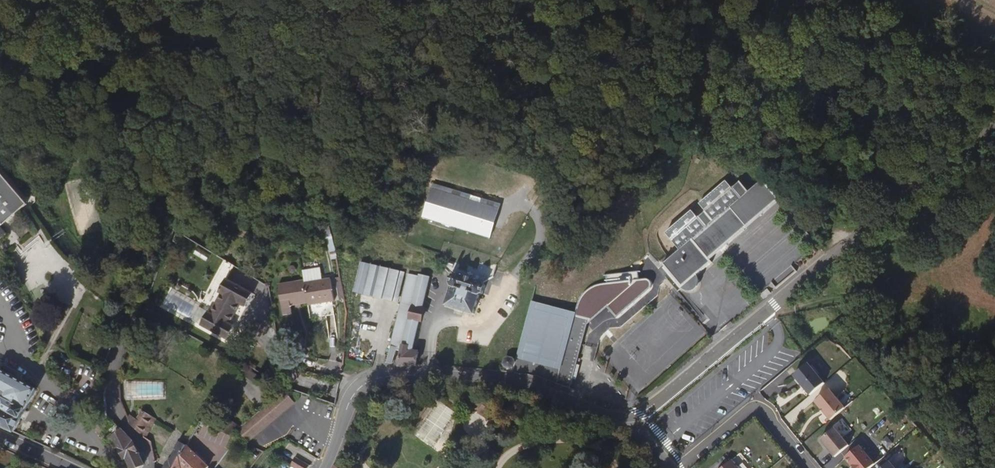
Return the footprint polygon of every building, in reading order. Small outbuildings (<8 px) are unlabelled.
[(726,213),(746,198),(753,191),(743,178),(736,170),(732,174),(708,193),(715,201),(716,201),(726,213)] [(789,194),(789,193),(774,175),(761,184),(751,172),(743,178),(753,191),(746,198),(726,213),(716,201),(715,201),(707,208),(717,221),(690,244),(672,258),(692,282),(698,284),(702,284),(707,281),(708,277),(708,272),(707,268),(723,255),(719,251),(771,209),(789,194)] [(25,207),(0,178),(0,227),(25,207)] [(432,212),(499,232),(508,203),(441,182),(432,212)] [(676,226),(690,244),(717,221),(707,208),(703,203),(676,226)] [(398,295),(404,268),(405,263),(366,254),(359,285),(398,295)] [(479,308),(485,289),(489,287),(492,280),(489,276),(467,268),(461,258),(453,263),(458,270),(456,277),(458,282),(451,299),(479,308)] [(405,263),(404,268),(398,295),(402,296),(409,269),(410,264),(405,263)] [(433,301),(429,301),(436,269),(426,266),(425,269),(413,267),(412,271),(395,340),(392,354),(396,355),(400,344),(403,344),(404,345),(403,359),(421,359),(424,345),(419,343),(426,315),(429,315),(433,301)] [(596,326),(600,313),(645,276),(644,268),(618,270),(618,279),(612,279),(607,280),(602,282),(597,286),(593,290),(590,296),(588,300),(584,314),(540,302),(537,313),(596,326)] [(312,301),(340,296),(336,273),(308,278),(312,299),(312,301)] [(286,304),(312,299),(308,278),(308,277),(283,282),(286,304)] [(251,293),(225,278),(218,290),(223,293),(210,316),(205,313),(199,324),(225,338),(231,328),(225,324),(238,301),(244,305),(251,293)] [(546,370),(581,383),(596,326),(537,313),(527,351),(524,361),(523,367),(529,368),(546,370)] [(515,359),(524,361),(527,351),(516,349),(515,351),(513,356),(515,359)] [(823,384),(825,386),(829,383),(810,358),(792,371),(810,393),(823,384)] [(14,435),(35,392),(0,374),(4,368),(0,366),(0,429),(14,435)] [(241,424),(251,435),(298,395),(289,384),(241,424)] [(813,394),(826,417),(845,406),(833,384),(823,390),(823,388),(813,394)] [(534,399),(539,403),(543,397),(538,394),(534,399)] [(551,411),(556,404),(544,396),(543,397),(539,403),(551,411)] [(783,418),(788,424),(809,405),(804,399),(783,418)] [(822,462),(822,440),(834,455),(847,445),(847,437),(836,423),(822,434),(823,412),(820,408),(809,416),(809,422),(816,430),(803,440),(803,445),(816,462),(822,462)] [(130,423),(144,437),(155,419),(142,411),(135,421),(131,419),(129,421),(130,423)] [(233,431),(236,428),(214,415),(211,418),(233,431)] [(131,467),(141,462),(128,439),(122,432),(112,438),(113,441),(115,440),(119,446),(116,448),(121,457),(124,456),(131,467)] [(881,440),(890,447),(895,441),(887,434),(881,440)] [(877,463),(861,441),(844,453),(855,467),(870,467),(877,463)] [(188,449),(191,444),(183,442),(182,443),(179,445),(179,446),(179,448),(178,450),(180,451),(175,460),(173,459),(168,466),(167,465),(166,467),(177,467),(188,449)] [(207,467),(188,449),(177,467),(206,467),(207,467)] [(231,456),(225,452),(215,467),(224,467),(231,456)] [(823,466),(825,467),(851,467),(853,467),(841,452),(823,466)] [(316,460),(299,454),(297,459),(296,463),(308,467),(313,467),(316,460)] [(716,467),(742,467),(735,457),(716,467)] [(877,467),(900,467),(891,457),(877,467)]
